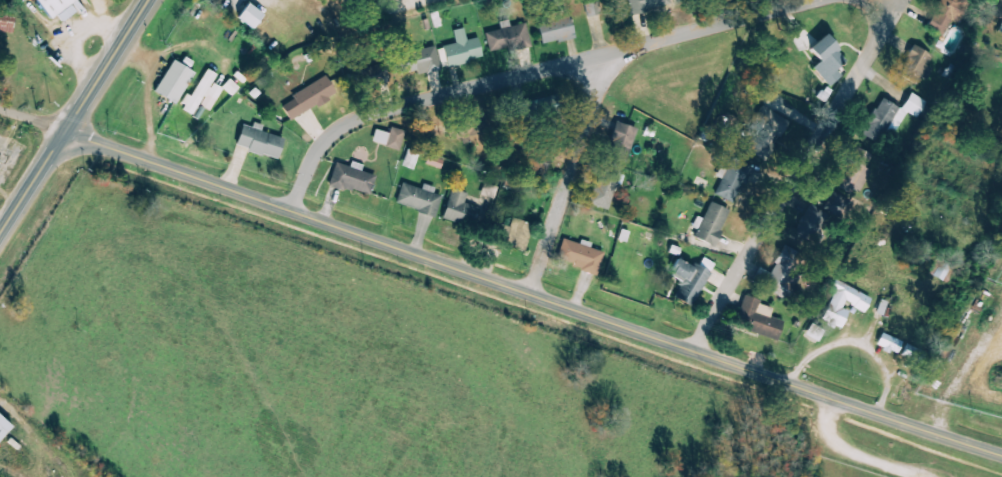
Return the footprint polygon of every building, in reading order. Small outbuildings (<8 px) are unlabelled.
[(75,0),(34,0),(48,20),(75,0)] [(599,0),(585,0),(587,17),(601,15),(599,0)] [(633,15),(672,6),(671,0),(630,0),(633,15)] [(962,24),(967,12),(960,9),(964,0),(941,0),(929,26),(946,33),(952,20),(962,24)] [(77,11),(71,4),(58,15),(63,22),(77,11)] [(237,20),(254,29),(263,14),(246,4),(237,20)] [(14,11),(0,11),(0,32),(13,32),(14,11)] [(538,19),(542,44),(574,40),(571,15),(538,19)] [(527,23),(511,27),(511,25),(486,31),(491,54),(532,45),(527,23)] [(484,59),(479,38),(468,41),(465,28),(454,31),(457,43),(444,47),(448,67),(484,59)] [(813,69),(831,87),(843,75),(836,68),(847,58),(825,35),(809,50),(820,62),(813,69)] [(899,75),(917,84),(921,76),(928,80),(933,69),(928,67),(934,55),(913,45),(899,75)] [(441,70),(435,47),(396,56),(401,75),(417,71),(419,76),(441,70)] [(196,73),(175,60),(155,92),(176,105),(196,73)] [(225,89),(215,83),(219,75),(208,69),(193,97),(188,94),(181,106),(196,115),(201,105),(213,111),(225,89)] [(283,106),(291,120),(338,96),(328,77),(291,96),(294,100),(283,106)] [(918,118),(928,102),(912,93),(903,109),(918,118)] [(865,137),(881,143),(887,128),(892,130),(900,106),(879,98),(865,137)] [(788,119),(761,108),(755,123),(762,125),(751,153),(771,161),(788,119)] [(627,163),(638,129),(616,122),(605,156),(627,163)] [(279,159),(285,138),(263,132),(265,126),(255,123),(254,128),(242,125),(236,148),(279,159)] [(406,132),(393,127),(390,134),(377,129),(373,141),(399,151),(406,132)] [(873,156),(857,148),(837,186),(858,197),(872,170),(867,168),(873,156)] [(404,167),(415,169),(419,153),(408,150),(404,167)] [(445,160),(430,155),(427,164),(441,169),(445,160)] [(716,195),(736,204),(753,167),(733,158),(716,195)] [(330,186),(371,196),(376,175),(363,172),(364,165),(352,162),(351,166),(336,163),(330,186)] [(611,210),(621,166),(602,162),(592,205),(611,210)] [(436,218),(443,196),(435,194),(437,188),(425,184),(423,190),(404,183),(397,204),(436,218)] [(482,195),(496,200),(500,187),(486,183),(482,195)] [(466,203),(469,193),(453,189),(444,218),(472,227),(478,207),(466,203)] [(715,248),(731,211),(712,202),(695,238),(715,248)] [(826,211),(804,207),(798,240),(820,244),(826,211)] [(509,247),(527,251),(532,222),(514,219),(509,247)] [(605,253),(565,238),(557,260),(598,275),(605,253)] [(785,298),(794,278),(787,275),(798,252),(785,245),(764,288),(785,298)] [(674,299),(694,308),(716,263),(705,258),(699,269),(677,258),(669,274),(683,281),(674,299)] [(873,297),(839,283),(823,322),(842,330),(851,308),(866,313),(873,297)] [(778,340),(784,321),(772,317),(775,306),(745,297),(739,319),(748,321),(746,331),(778,340)] [(819,343),(825,331),(812,324),(806,336),(819,343)] [(898,355),(903,342),(883,333),(877,347),(898,355)] [(12,428),(0,417),(0,441),(12,428)]
